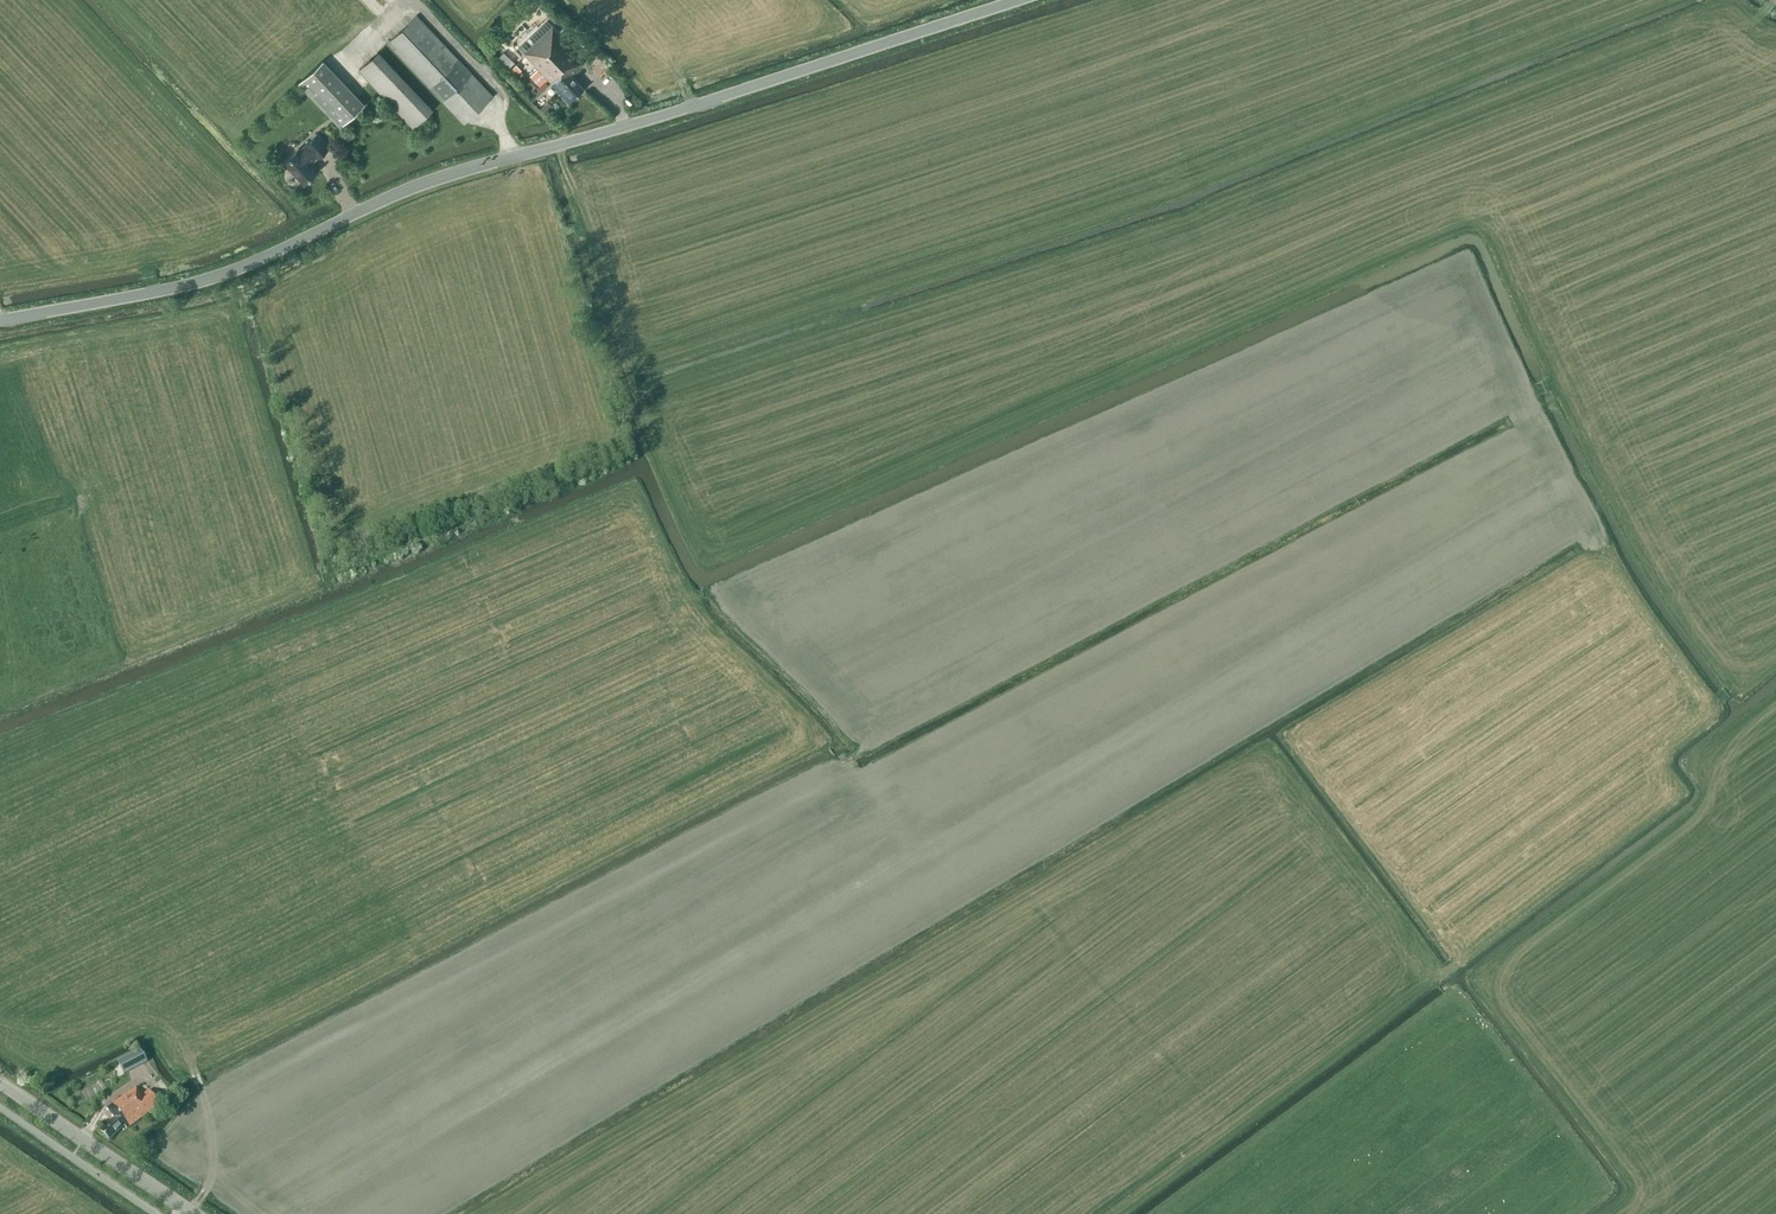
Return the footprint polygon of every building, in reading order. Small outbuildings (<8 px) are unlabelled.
[(387,43),(463,123),(492,96),(415,15),(387,43)] [(552,25),(522,53),(551,83),(568,102),(583,88),(571,75),(579,68),(578,66),(586,59),(552,25)] [(499,54),(510,63),(519,53),(508,44),(499,54)] [(377,52),(358,70),(363,75),(368,80),(368,81),(413,128),(431,110),(377,52)] [(599,76),(608,68),(597,56),(588,64),(599,76)] [(297,84),(340,127),(364,104),(322,61),(297,84)] [(516,64),(510,70),(516,75),(521,70),(516,64)] [(363,75),(358,80),(363,85),(368,81),(368,80),(363,75)] [(548,102),(541,109),(544,112),(551,105),(548,102)] [(317,133),(305,145),(300,150),(298,148),(283,162),(303,183),(318,169),(310,161),(316,156),(317,158),(329,146),(317,133)] [(141,1050),(129,1056),(136,1069),(147,1062),(141,1050)] [(122,1060),(117,1063),(124,1075),(129,1072),(122,1060)] [(159,1105),(149,1090),(141,1095),(135,1088),(106,1109),(113,1119),(110,1122),(101,1133),(110,1141),(119,1131),(124,1126),(127,1129),(159,1105)]
